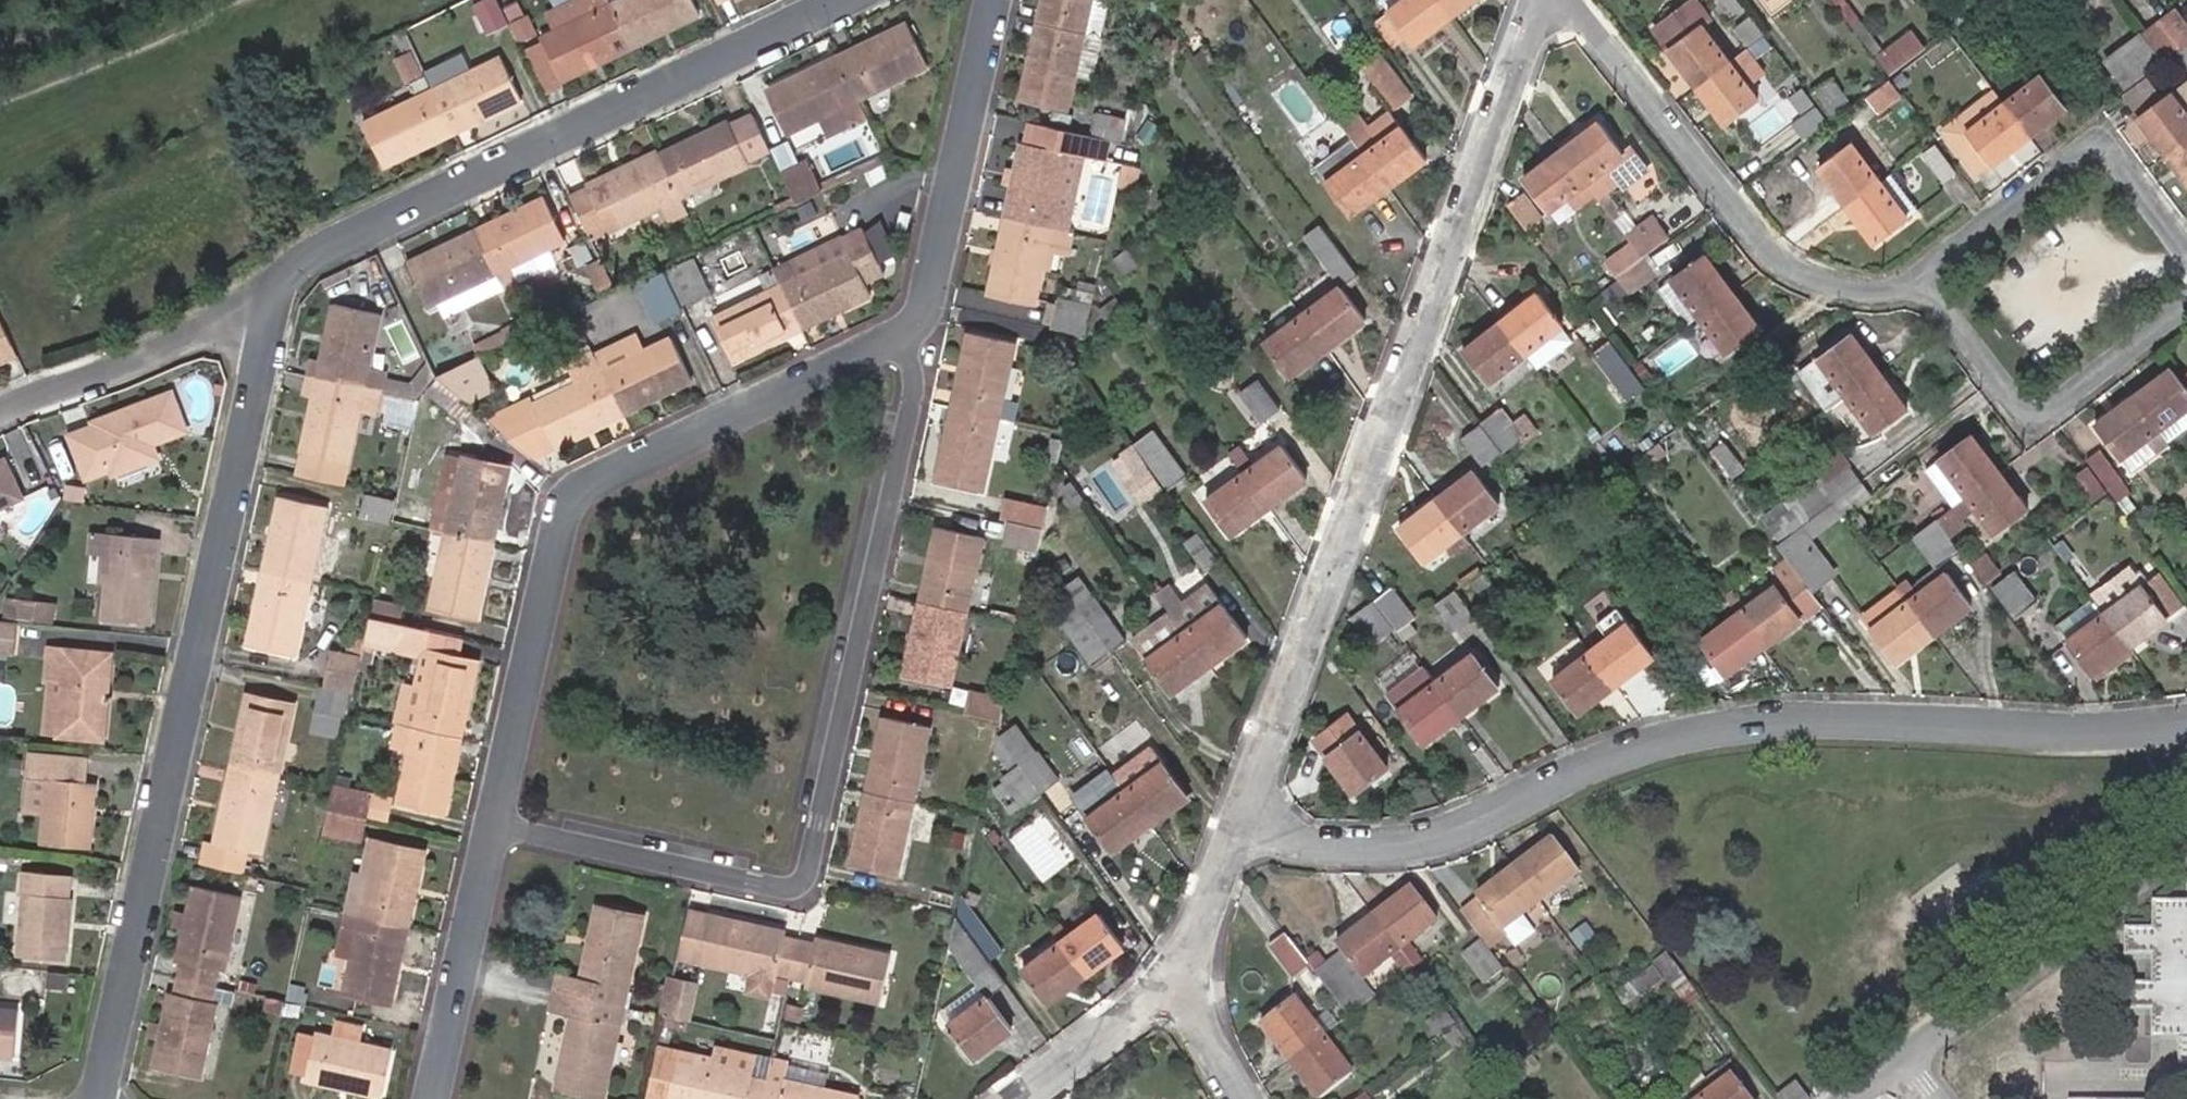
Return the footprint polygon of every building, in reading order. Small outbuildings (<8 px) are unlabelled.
[(470,6),(482,31),(502,21),(501,19),(495,7),(492,0),(483,0),(470,6)] [(509,0),(495,7),(501,19),(515,13),(509,0)] [(625,50),(605,8),(601,0),(585,0),(591,14),(555,31),(536,41),(556,83),(625,50)] [(585,0),(576,0),(547,15),(555,31),(591,14),(585,0)] [(625,50),(694,17),(686,0),(621,0),(605,8),(625,50)] [(1090,0),(1041,0),(1036,21),(1083,32),(1090,0)] [(1083,32),(1102,36),(1110,0),(1090,0),(1083,32)] [(1437,0),(1399,0),(1386,9),(1381,2),(1368,12),(1388,38),(1399,29),(1410,43),(1448,15),(1437,0)] [(1379,0),(1381,2),(1386,9),(1399,0),(1380,0),(1379,0)] [(1448,15),(1449,16),(1472,0),(1437,0),(1448,15)] [(1695,86),(1727,62),(1700,25),(1710,18),(1696,0),(1687,0),(1683,3),(1651,28),(1695,86)] [(1736,0),(1717,0),(1729,18),(1742,8),(1736,0)] [(1881,54),(1840,0),(1828,0),(1837,11),(1838,13),(1873,60),(1876,57),(1881,54)] [(521,14),(506,21),(513,38),(529,30),(521,14)] [(1763,36),(1747,15),(1729,28),(1744,50),(1763,36)] [(2164,18),(2140,36),(2160,62),(2183,44),(2164,18)] [(1074,72),(1083,32),(1036,21),(1019,97),(1066,107),(1074,72)] [(419,22),(398,32),(408,53),(411,59),(419,54),(409,32),(421,26),(419,22)] [(907,23),(837,56),(857,100),(927,66),(907,23)] [(1083,32),(1074,72),(1093,76),(1102,36),(1083,32)] [(1881,54),(1876,57),(1889,76),(1924,52),(1910,33),(1881,54)] [(2160,62),(2140,36),(2109,60),(2128,86),(2160,62)] [(1162,37),(1155,53),(1167,59),(1175,43),(1162,37)] [(1403,83),(1371,40),(1354,53),(1386,96),(1403,83)] [(536,41),(520,48),(541,90),(556,83),(536,41)] [(2175,54),(2186,70),(2186,45),(2175,54)] [(1727,62),(1695,86),(1723,123),(1756,99),(1747,87),(1738,75),(1754,63),(1744,50),(1727,62)] [(408,53),(395,59),(405,78),(418,72),(411,59),(408,53)] [(857,100),(837,56),(767,89),(788,132),(857,100)] [(427,93),(447,135),(516,102),(496,60),(427,93)] [(1754,63),(1738,75),(1747,87),(1763,75),(1754,63)] [(1910,73),(1901,80),(1917,101),(1926,94),(1910,73)] [(2043,76),(2003,106),(2027,139),(2066,108),(2043,76)] [(1899,94),(1888,79),(1865,96),(1876,111),(1899,94)] [(1813,95),(1831,119),(1850,105),(1832,81),(1813,95)] [(2140,115),(2168,154),(2186,139),(2186,82),(2173,92),(2173,91),(2140,115)] [(1790,133),(1798,145),(1825,126),(1799,89),(1781,102),(1799,127),(1790,133)] [(378,168),(447,135),(427,93),(358,126),(378,168)] [(1149,104),(1138,112),(1151,130),(1161,122),(1149,104)] [(2027,139),(2003,106),(1966,133),(1991,166),(2027,139)] [(1092,135),(1119,141),(1125,117),(1097,111),(1092,135)] [(769,148),(751,112),(727,123),(727,122),(659,154),(679,196),(747,164),(745,159),(769,148)] [(1352,140),(1363,153),(1387,186),(1425,158),(1401,124),(1376,142),(1356,115),(1342,125),(1352,140)] [(1005,216),(1051,227),(1067,153),(1081,156),(1087,134),(1030,121),(1026,144),(1021,143),(1005,216)] [(1596,122),(1561,151),(1585,182),(1613,219),(1622,211),(1606,190),(1620,178),(1625,185),(1644,170),(1629,149),(1622,154),(1596,122)] [(2168,154),(2186,180),(2186,139),(2168,154)] [(1298,180),(1308,193),(1324,181),(1363,153),(1352,140),(1298,180)] [(1818,167),(1846,205),(1879,181),(1850,143),(1818,167)] [(1955,174),(1934,145),(1922,154),(1943,183),(1955,174)] [(880,150),(860,160),(865,170),(885,160),(880,150)] [(1585,182),(1561,151),(1523,181),(1547,212),(1585,182)] [(1067,230),(1082,156),(1081,156),(1067,153),(1051,227),(1067,230)] [(1387,186),(1363,153),(1324,181),(1349,214),(1387,186)] [(679,196),(659,154),(589,187),(569,197),(584,229),(605,219),(609,229),(679,196)] [(885,160),(865,170),(869,180),(890,170),(885,160)] [(1123,163),(1119,183),(1131,200),(1139,166),(1123,163)] [(1903,178),(1895,169),(1879,181),(1908,218),(1916,212),(1895,184),(1903,178)] [(1879,181),(1846,205),(1875,243),(1908,219),(1879,181)] [(679,196),(641,214),(649,229),(686,212),(679,196)] [(1521,196),(1506,206),(1524,229),(1538,219),(1521,196)] [(506,215),(473,230),(493,272),(501,288),(516,281),(509,265),(530,254),(561,240),(542,198),(516,210),(518,214),(508,218),(506,215)] [(516,210),(506,215),(508,218),(518,214),(516,210)] [(1622,211),(1613,219),(1626,237),(1636,230),(1622,211)] [(1047,244),(1051,227),(1005,216),(988,291),(1035,301),(1047,244)] [(1626,237),(1631,244),(1642,257),(1667,238),(1653,218),(1636,230),(1626,237)] [(605,219),(584,229),(588,239),(609,229),(605,219)] [(1342,220),(1325,232),(1343,256),(1359,243),(1342,220)] [(780,284),(800,328),(869,294),(862,279),(883,268),(864,226),(844,236),(842,237),(849,252),(798,276),(780,284)] [(1067,230),(1051,227),(1047,244),(1065,248),(1069,231),(1067,230)] [(1306,239),(1341,286),(1342,286),(1357,275),(1343,256),(1325,232),(1321,227),(1306,239)] [(493,272),(473,230),(404,264),(423,305),(493,272)] [(581,240),(567,247),(576,266),(590,259),(581,240)] [(1605,263),(1614,276),(1617,274),(1640,258),(1642,257),(1631,244),(1605,263)] [(1673,276),(1700,314),(1731,290),(1704,253),(1673,276)] [(509,265),(516,281),(538,270),(530,254),(509,265)] [(692,258),(665,271),(677,298),(680,304),(707,291),(704,284),(692,258)] [(1640,258),(1617,274),(1629,291),(1653,274),(1640,258)] [(790,259),(772,267),(775,272),(780,284),(798,276),(790,259)] [(599,260),(587,266),(602,296),(613,291),(599,260)] [(657,322),(683,309),(677,298),(665,271),(640,284),(657,322)] [(775,272),(764,277),(769,289),(780,284),(775,272)] [(1659,287),(1685,325),(1700,314),(1673,276),(1659,287)] [(730,361),(800,328),(780,284),(769,289),(710,318),(730,361)] [(1342,286),(1302,315),(1326,348),(1365,319),(1342,286)] [(1062,300),(1092,307),(1094,296),(1065,290),(1062,300)] [(1539,290),(1500,320),(1525,353),(1563,323),(1539,290)] [(1731,290),(1700,314),(1729,353),(1761,330),(1731,290)] [(1092,307),(1062,300),(1060,300),(1053,327),(1085,335),(1092,307)] [(308,357),(304,375),(310,377),(314,377),(337,383),(360,388),(378,392),(382,375),(364,371),(376,314),(330,303),(318,359),(308,357)] [(1570,309),(1564,314),(1570,323),(1577,318),(1570,309)] [(1326,348),(1302,315),(1265,342),(1288,374),(1326,348)] [(1525,353),(1500,320),(1463,350),(1488,382),(1525,353)] [(12,349),(0,323),(0,355),(12,349)] [(476,345),(480,355),(523,334),(518,323),(503,330),(504,332),(476,345)] [(1560,325),(1525,353),(1536,367),(1572,339),(1560,325)] [(953,406),(998,416),(1014,341),(969,331),(953,406)] [(1846,395),(1879,371),(1851,332),(1818,356),(1840,387),(1846,395)] [(1597,333),(1587,341),(1593,349),(1603,341),(1597,333)] [(602,370),(622,413),(691,379),(671,337),(641,351),(633,335),(593,353),(602,370)] [(1629,366),(1607,337),(1603,341),(1593,349),(1591,351),(1612,378),(1626,396),(1642,383),(1629,366)] [(14,355),(12,349),(0,355),(0,362),(14,355)] [(593,351),(571,362),(580,380),(602,370),(593,353),(593,351)] [(1818,356),(1802,367),(1825,398),(1840,387),(1818,356)] [(495,393),(479,361),(444,377),(474,403),(495,393)] [(2131,397),(2156,431),(2186,407),(2186,389),(2171,368),(2131,397)] [(553,446),(622,413),(602,370),(580,380),(533,403),(532,399),(486,420),(524,453),(551,440),(553,446)] [(1907,410),(1879,371),(1846,395),(1854,406),(1874,434),(1907,410)] [(310,377),(304,375),(301,390),(311,392),(297,452),(344,462),(357,401),(376,404),(378,392),(360,388),(337,383),(314,377),(310,377)] [(470,408),(457,396),(434,377),(424,389),(447,407),(461,419),(470,408)] [(1256,378),(1237,391),(1258,420),(1277,407),(1256,378)] [(1822,400),(1828,409),(1831,406),(1846,395),(1840,387),(1825,398),(1822,400)] [(415,401),(378,392),(376,404),(375,407),(412,415),(415,401)] [(144,445),(152,443),(183,431),(170,393),(92,421),(69,434),(83,473),(108,464),(111,472),(149,460),(144,445)] [(1846,395),(1831,406),(1839,417),(1854,406),(1846,395)] [(2156,431),(2131,397),(2093,425),(2117,458),(2146,437),(2156,451),(2166,444),(2164,442),(2156,431)] [(981,492),(998,416),(953,406),(935,482),(981,492)] [(1499,406),(1479,421),(1501,449),(1520,435),(1499,406)] [(2156,431),(2164,442),(2186,425),(2186,407),(2156,431)] [(1501,449),(1479,421),(1461,436),(1482,464),(1501,449)] [(1154,429),(1134,443),(1166,487),(1186,473),(1154,429)] [(1651,431),(1637,441),(1644,451),(1658,440),(1651,431)] [(1965,496),(1996,472),(1969,434),(1937,458),(1965,496)] [(2146,437),(2117,458),(2128,472),(2156,451),(2146,437)] [(1658,440),(1644,451),(1651,460),(1665,450),(1658,440)] [(1711,449),(1723,467),(1735,458),(1722,440),(1711,449)] [(156,457),(152,443),(144,445),(149,460),(156,457)] [(1282,444),(1243,473),(1267,506),(1306,477),(1282,444)] [(1823,483),(1846,466),(1834,449),(1810,466),(1823,483)] [(2098,449),(2086,458),(2091,466),(2109,491),(2116,502),(2127,493),(2098,449)] [(344,462),(297,452),(292,474),(339,485),(344,462)] [(445,453),(428,528),(444,532),(461,457),(445,453)] [(444,532),(491,543),(508,467),(461,457),(444,532)] [(1735,458),(1723,467),(1731,477),(1743,468),(1735,458)] [(1923,468),(1951,507),(1965,496),(1937,458),(1923,468)] [(22,497),(4,461),(0,463),(0,508),(22,497)] [(108,464),(83,473),(86,481),(111,472),(108,464)] [(1819,486),(1830,501),(1858,482),(1846,466),(1823,483),(1819,486)] [(2077,477),(2094,503),(2109,491),(2091,466),(2077,477)] [(1472,469),(1436,498),(1462,529),(1497,501),(1472,469)] [(2026,512),(1996,472),(1965,496),(1993,536),(2026,512)] [(1267,506),(1243,473),(1205,500),(1229,534),(1267,506)] [(1734,477),(1729,481),(1775,542),(1793,529),(1830,501),(1819,486),(1814,479),(1763,517),(1734,477)] [(1858,482),(1830,501),(1840,514),(1842,516),(1868,496),(1858,482)] [(277,497),(260,572),(306,582),(323,507),(277,497)] [(391,503),(364,497),(359,519),(386,525),(391,503)] [(1462,529),(1436,498),(1398,528),(1423,560),(1444,544),(1457,533),(1462,529)] [(1830,501),(1793,529),(1803,542),(1840,514),(1830,501)] [(1008,520),(1043,527),(1047,510),(1012,502),(1008,520)] [(1934,519),(1912,536),(1935,566),(1957,549),(1934,519)] [(920,601),(966,611),(982,537),(937,526),(920,601)] [(1793,529),(1775,542),(1796,570),(1809,589),(1828,575),(1803,542),(1793,529)] [(474,617),(491,543),(444,532),(427,606),(474,617)] [(91,533),(89,554),(108,555),(110,535),(91,533)] [(1457,533),(1444,544),(1453,554),(1466,543),(1457,533)] [(1216,560),(1197,534),(1185,543),(1203,569),(1216,560)] [(148,626),(156,540),(110,535),(108,555),(101,623),(148,626)] [(1762,645),(1819,602),(1809,589),(1796,570),(1738,613),(1762,645)] [(2014,571),(1995,585),(2017,614),(2036,599),(2014,571)] [(2104,613),(2129,646),(2166,617),(2185,603),(2160,571),(2141,585),(2104,613)] [(306,582),(260,572),(253,604),(260,605),(257,615),(251,614),(244,645),(290,655),(306,582)] [(1907,601),(1933,633),(1969,605),(1945,572),(1907,601)] [(2089,594),(2090,595),(2104,613),(2141,585),(2132,574),(2103,594),(2098,587),(2089,594)] [(1077,580),(1062,591),(1074,608),(1108,653),(1123,642),(1077,580)] [(1169,611),(1183,631),(1207,664),(1245,635),(1222,603),(1208,583),(1169,611)] [(1896,586),(1859,616),(1870,630),(1907,601),(1896,586)] [(1391,587),(1374,600),(1396,628),(1407,621),(1414,616),(1391,587)] [(1454,590),(1435,604),(1454,631),(1474,616),(1454,590)] [(2089,674),(2129,646),(2104,613),(2090,595),(2052,624),(2089,674)] [(1372,600),(1349,618),(1370,644),(1393,627),(1372,600)] [(367,616),(398,623),(401,608),(370,601),(367,616)] [(949,686),(966,611),(920,601),(904,676),(949,686)] [(1895,664),(1933,633),(1907,601),(1870,630),(1895,664)] [(54,606),(22,603),(20,616),(52,619),(54,606)] [(260,605),(253,604),(251,614),(257,615),(260,605)] [(1074,608),(1056,622),(1090,667),(1108,653),(1074,608)] [(1723,674),(1762,645),(1738,613),(1699,642),(1723,674)] [(422,652),(426,630),(398,623),(367,616),(362,639),(422,652)] [(1396,628),(1395,628),(1403,639),(1414,630),(1407,621),(1396,628)] [(0,622),(0,652),(14,654),(17,624),(0,622)] [(1590,652),(1614,684),(1653,655),(1629,624),(1590,652)] [(1169,691),(1207,664),(1183,631),(1145,658),(1169,691)] [(65,657),(65,650),(48,648),(45,680),(61,682),(56,737),(101,740),(105,701),(105,696),(106,695),(100,690),(103,660),(65,657)] [(109,654),(65,650),(65,657),(103,660),(100,690),(106,695),(109,654)] [(411,727),(458,738),(475,662),(428,652),(420,691),(413,689),(402,686),(393,723),(397,724),(411,727)] [(420,691),(428,652),(422,652),(413,689),(420,691)] [(1435,680),(1461,714),(1498,686),(1473,652),(1435,680)] [(1576,713),(1614,684),(1590,652),(1552,680),(1576,713)] [(332,654),(325,688),(350,693),(358,660),(332,654)] [(61,682),(45,680),(40,735),(56,737),(61,682)] [(1423,743),(1461,714),(1435,680),(1398,707),(1423,743)] [(346,713),(350,696),(320,690),(315,712),(345,718),(346,713)] [(972,691),(968,712),(1000,719),(1005,698),(972,691)] [(244,695),(228,769),(274,779),(290,704),(244,695)] [(345,718),(315,712),(312,730),(341,737),(345,718)] [(1353,794),(1386,769),(1347,715),(1314,740),(1353,794)] [(867,791),(913,801),(930,728),(884,717),(867,791)] [(442,812),(458,738),(411,727),(397,724),(391,747),(406,751),(395,801),(442,812)] [(1016,724),(997,734),(998,736),(1019,764),(1039,793),(1058,779),(1038,751),(1037,753),(1016,724)] [(997,734),(993,749),(1010,771),(1019,764),(998,736),(997,734)] [(1150,748),(1114,774),(1126,789),(1161,763),(1150,748)] [(89,849),(92,817),(93,808),(95,783),(87,782),(90,758),(30,751),(28,773),(50,776),(43,844),(89,849)] [(1126,789),(1150,822),(1187,794),(1162,762),(1161,763),(1126,789)] [(1003,781),(983,796),(1001,821),(1039,793),(1019,764),(1010,771),(1001,778),(1003,781)] [(274,779),(228,769),(211,843),(206,867),(236,874),(242,850),(257,854),(274,779)] [(1114,774),(1075,803),(1087,818),(1126,789),(1114,774)] [(362,816),(368,793),(330,785),(329,792),(325,808),(362,816)] [(1110,852),(1150,822),(1126,789),(1087,818),(1086,819),(1110,852)] [(896,876),(913,801),(867,791),(851,866),(896,876)] [(362,816),(383,821),(388,798),(368,793),(362,816)] [(356,839),(362,816),(325,808),(320,831),(356,839)] [(1556,837),(1516,867),(1540,899),(1581,870),(1556,837)] [(201,841),(196,866),(206,867),(211,843),(201,841)] [(359,917),(406,927),(422,852),(376,842),(368,877),(359,917)] [(0,858),(0,871),(7,871),(8,858),(0,858)] [(1540,899),(1516,867),(1478,895),(1502,928),(1521,914),(1540,899)] [(25,873),(24,892),(17,954),(64,960),(70,897),(66,896),(68,877),(25,873)] [(354,874),(345,914),(359,917),(368,877),(354,874)] [(180,962),(176,979),(211,986),(215,969),(221,971),(237,896),(190,885),(183,919),(180,930),(174,960),(180,962)] [(1410,887),(1376,915),(1400,948),(1436,922),(1410,887)] [(1478,895),(1463,907),(1491,944),(1506,932),(1515,945),(1534,931),(1521,914),(1502,928),(1478,895)] [(961,897),(955,921),(986,961),(1002,949),(961,897)] [(2151,898),(2152,925),(2124,925),(2124,954),(2152,953),(2151,981),(2124,981),(2124,1009),(2151,1008),(2151,1037),(2179,1038),(2178,1066),(2186,1066),(2186,898),(2151,898)] [(1089,903),(1052,931),(1061,942),(1098,915),(1089,903)] [(581,996),(616,1004),(619,988),(625,990),(641,916),(595,905),(579,980),(556,973),(552,990),(581,996)] [(708,916),(689,911),(679,956),(699,961),(708,916)] [(1098,915),(1061,942),(1085,974),(1123,946),(1099,913),(1098,915)] [(359,917),(345,914),(336,954),(351,957),(359,917)] [(1400,948),(1376,915),(1335,946),(1360,978),(1400,948)] [(170,927),(180,930),(183,919),(173,916),(170,927)] [(783,932),(708,916),(699,961),(753,973),(749,988),(769,992),(773,972),(789,976),(797,940),(781,936),(783,932)] [(389,1000),(406,927),(359,917),(351,957),(343,990),(389,1000)] [(991,969),(955,922),(948,952),(972,983),(984,998),(948,1024),(972,1057),(1011,1028),(988,995),(1003,984),(991,969)] [(1285,935),(1270,947),(1293,978),(1309,967),(1285,935)] [(797,940),(789,976),(805,980),(804,985),(879,1001),(888,955),(814,939),(813,944),(797,940)] [(1480,939),(1460,954),(1483,983),(1502,968),(1480,939)] [(1085,974),(1061,942),(1023,970),(1047,1003),(1085,974)] [(1682,977),(1664,953),(1651,963),(1669,988),(1682,977)] [(1341,954),(1316,972),(1348,1015),(1373,996),(1360,978),(1341,954)] [(1638,993),(1659,978),(1649,966),(1629,981),(1638,993)] [(672,977),(664,1015),(688,1020),(696,983),(672,977)] [(211,986),(176,979),(173,994),(167,993),(160,1022),(158,1033),(150,1066),(197,1077),(213,1003),(208,1002),(211,986)] [(231,990),(211,986),(208,1002),(213,1003),(228,1006),(231,990)] [(552,990),(549,1006),(572,1012),(556,1086),(602,1096),(618,1022),(613,1021),(616,1004),(581,996),(552,990)] [(264,1014),(279,1017),(283,1002),(268,998),(264,1014)] [(1261,1022),(1290,1059),(1321,1035),(1292,998),(1261,1022)] [(804,1006),(789,1003),(786,1018),(801,1021),(804,1006)] [(12,1055),(17,1011),(0,1009),(0,1054),(12,1055)] [(158,1033),(160,1022),(152,1020),(148,1031),(158,1033)] [(341,1024),(338,1040),(358,1044),(361,1028),(341,1024)] [(304,1032),(303,1037),(295,1072),(294,1077),(379,1097),(389,1051),(358,1044),(338,1040),(304,1032)] [(295,1072),(303,1037),(291,1034),(282,1069),(295,1072)] [(1321,1035),(1290,1059),(1319,1097),(1351,1074),(1321,1035)] [(656,1050),(712,1063),(713,1058),(657,1045),(656,1050)] [(766,1080),(750,1077),(756,1054),(716,1046),(713,1058),(712,1063),(656,1050),(645,1096),(659,1098),(762,1098),(766,1080)] [(756,1054),(750,1077),(766,1080),(771,1058),(756,1054)] [(762,1098),(855,1098),(856,1095),(820,1087),(783,1079),(787,1061),(771,1058),(766,1080),(762,1098)] [(787,1061),(783,1079),(820,1087),(824,1070),(787,1061)] [(1703,1098),(1751,1098),(1734,1075),(1703,1098)] [(1797,1080),(1777,1094),(1781,1098),(1811,1098),(1797,1080)]
